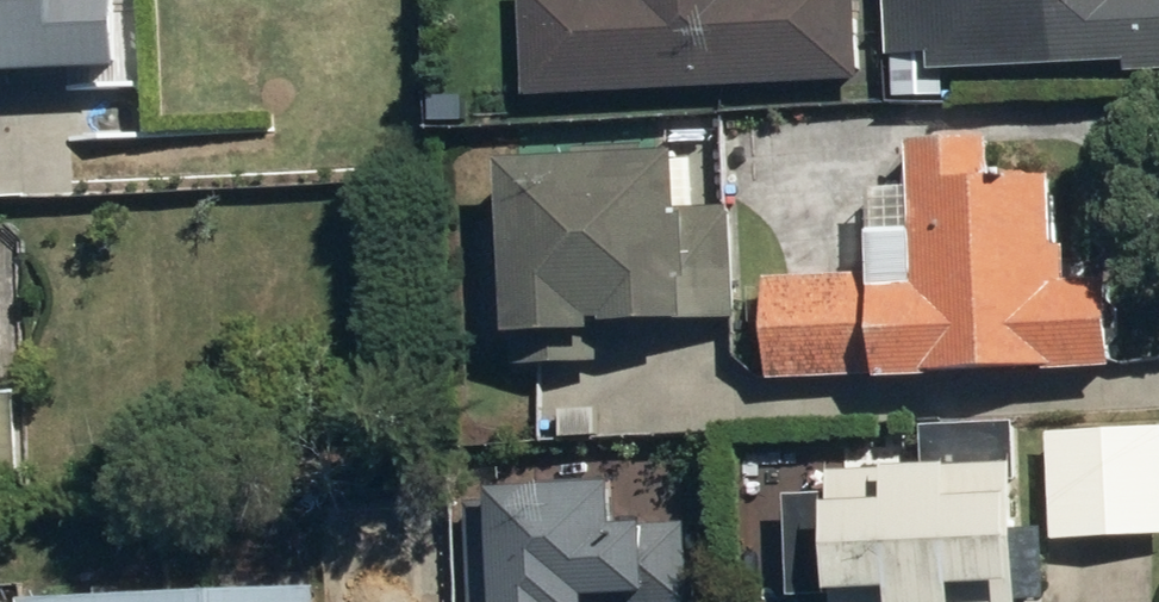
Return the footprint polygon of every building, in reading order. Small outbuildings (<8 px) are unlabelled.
[(133,73),(135,0),(0,0),(0,69),(133,73)] [(532,91),(867,82),(867,0),(532,0),(532,91)] [(905,67),(1158,66),(1158,0),(903,0),(905,67)] [(0,118),(0,183),(80,183),(81,119),(0,118)] [(928,181),(884,183),(879,183),(885,367),(1126,359),(1123,269),(1087,270),(1086,235),(1070,235),(1068,177),(1011,179),(1009,128),(926,131),(928,181)] [(698,201),(700,150),(519,144),(516,233),(535,233),(532,325),(618,328),(619,313),(743,318),(747,203),(698,201)] [(868,263),(775,267),(780,376),(873,372),(868,263)] [(32,486),(30,393),(1,394),(0,366),(0,486),(32,486)] [(1062,429),(1062,534),(1158,533),(1158,424),(1062,429)] [(803,591),(842,590),(842,601),(1050,601),(1048,459),(840,462),(840,496),(802,497),(803,591)] [(619,589),(700,595),(700,517),(634,517),(634,479),(522,480),(522,594),(467,594),(467,601),(619,601),(619,589)] [(38,585),(38,601),(326,601),(325,576),(38,585)]
